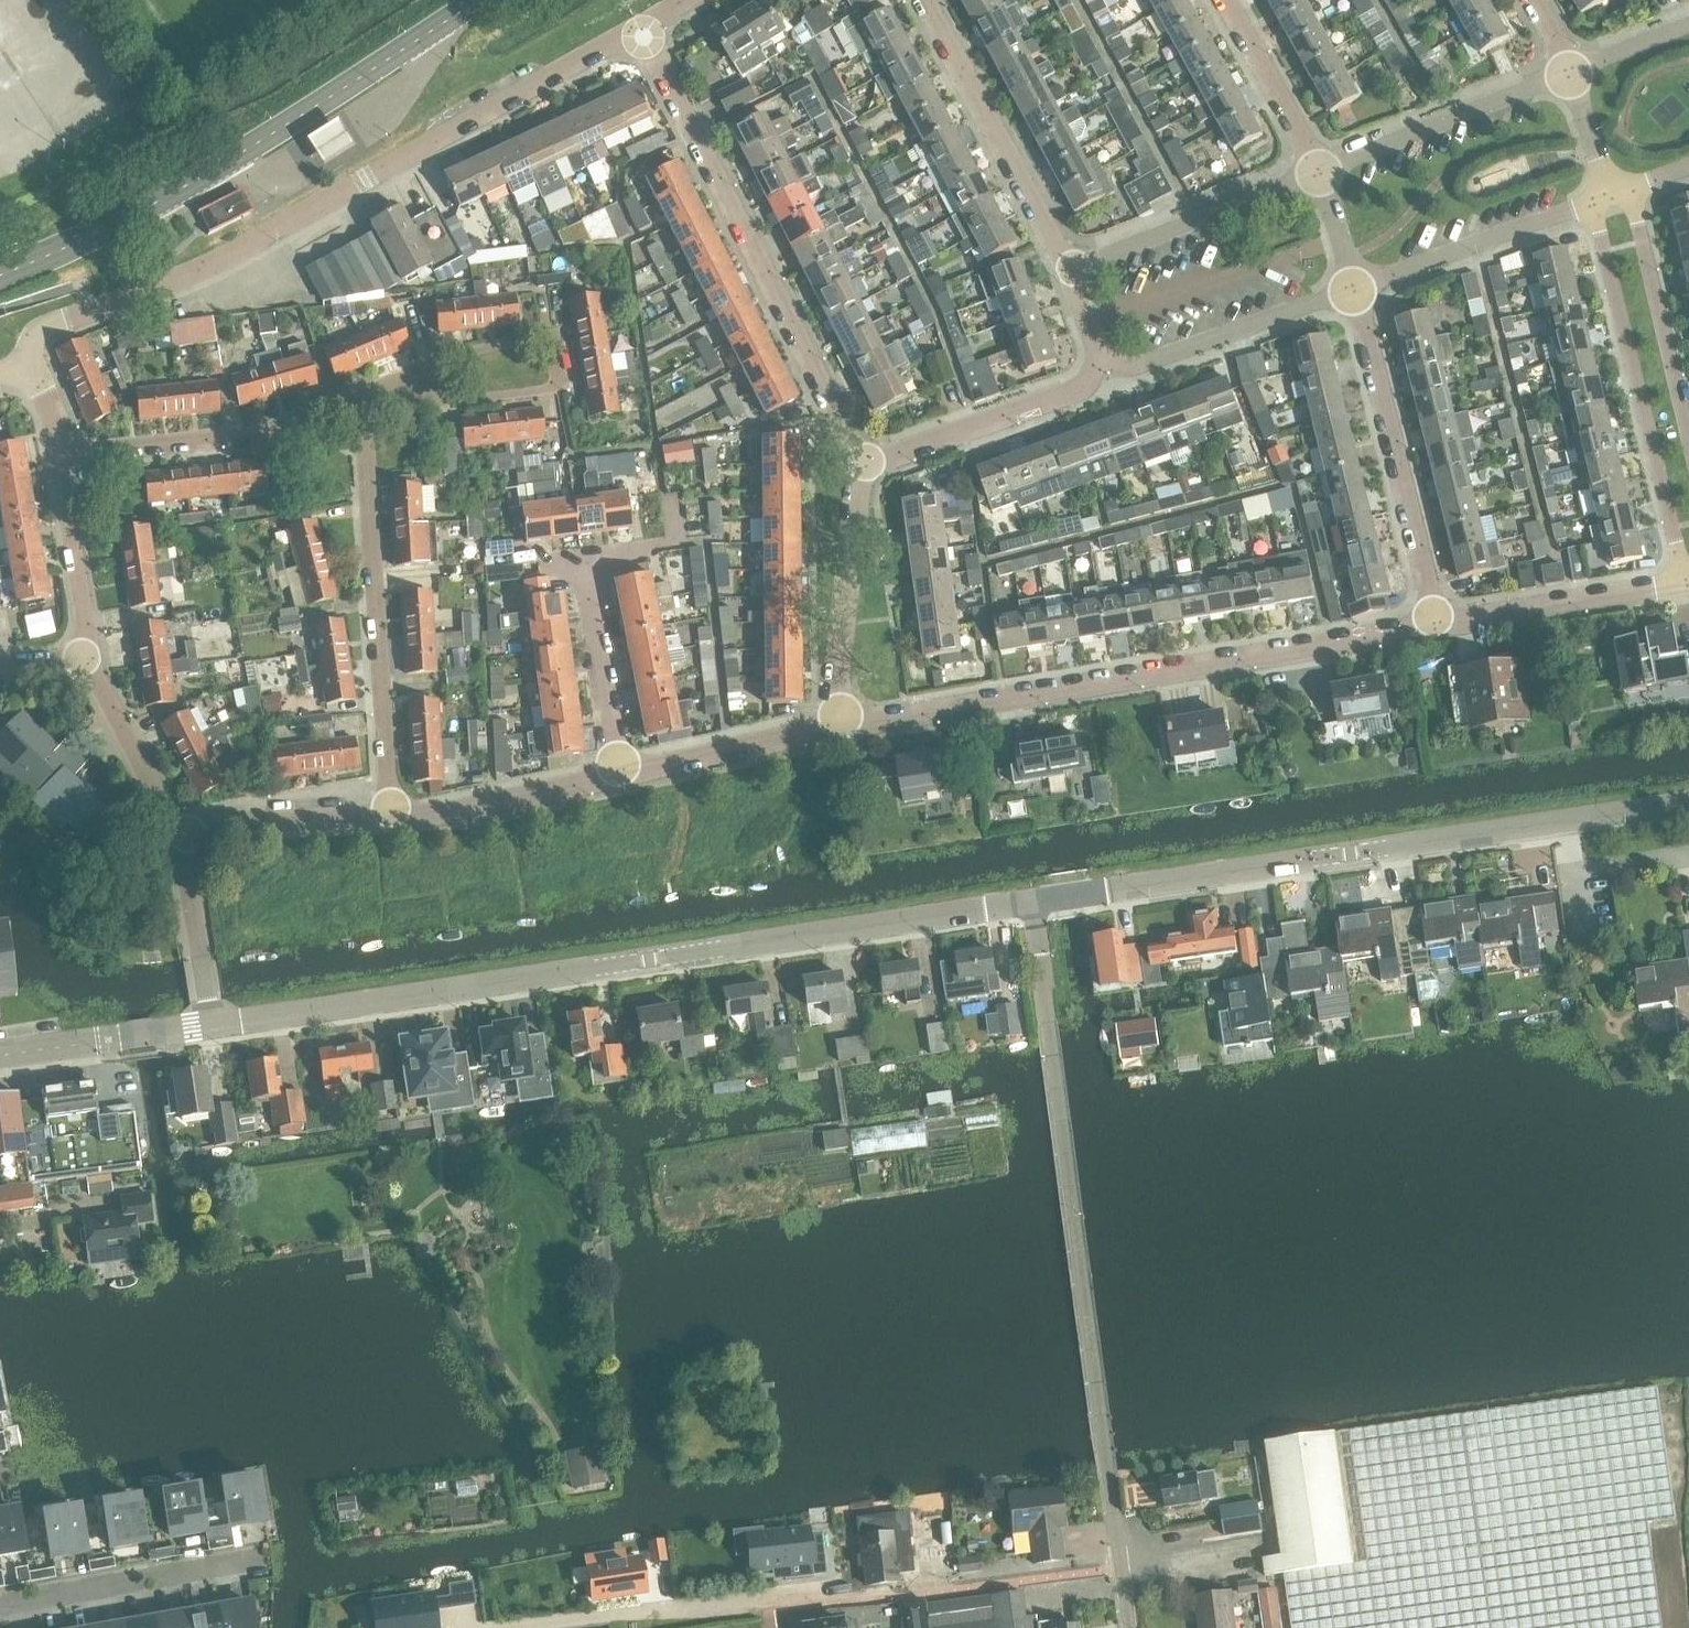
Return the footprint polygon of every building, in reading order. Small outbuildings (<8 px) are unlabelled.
[(7,27),(61,2),(59,0),(19,0),(23,9),(3,18),(7,27)] [(740,15),(769,61),(779,54),(772,42),(787,32),(767,0),(764,0),(740,15)] [(857,12),(858,11),(876,0),(850,0),(857,12)] [(962,3),(975,27),(1005,10),(1016,3),(1015,0),(968,0),(962,3)] [(1060,11),(1073,4),(1070,0),(1058,0),(1055,2),(1060,11)] [(1107,7),(1103,0),(1085,0),(1093,15),(1107,7)] [(1149,1),(1155,12),(1176,0),(1148,0),(1149,1)] [(1155,12),(1161,24),(1168,35),(1197,19),(1186,0),(1176,0),(1155,12)] [(1307,4),(1304,0),(1266,0),(1277,21),(1307,4)] [(1355,7),(1360,16),(1375,8),(1370,0),(1367,0),(1355,7)] [(1403,0),(1384,0),(1390,12),(1405,3),(1403,0)] [(1452,8),(1465,30),(1494,13),(1486,0),(1465,0),(1452,8)] [(1580,14),(1606,0),(1572,0),(1580,14)] [(1005,10),(975,27),(987,50),(1018,34),(1017,32),(1029,26),(1016,3),(1005,10)] [(1403,35),(1418,26),(1405,3),(1390,12),(1403,35)] [(1085,27),(1073,4),(1060,11),(1072,34),(1085,27)] [(1319,27),(1307,4),(1277,21),(1290,43),(1319,27)] [(822,5),(804,17),(802,21),(794,28),(793,34),(794,39),(798,43),(804,44),(834,25),(822,5)] [(1115,22),(1107,7),(1093,15),(1105,38),(1119,31),(1120,32),(1125,30),(1119,19),(1115,22)] [(864,22),(858,11),(857,12),(842,21),(861,56),(866,53),(905,33),(892,8),(864,22)] [(1465,30),(1456,34),(1462,45),(1471,41),(1479,55),(1508,38),(1494,13),(1465,30)] [(714,31),(743,77),(769,61),(740,15),(727,23),(725,22),(717,27),(716,30),(714,31)] [(1197,19),(1168,35),(1180,58),(1181,59),(1210,43),(1197,19)] [(1388,31),(1383,22),(1368,30),(1374,40),(1388,31)] [(1419,28),(1418,26),(1403,35),(1404,36),(1405,36),(1412,48),(1417,57),(1430,49),(1425,41),(1424,42),(1417,29),(1419,28)] [(1098,50),(1085,27),(1072,34),(1067,37),(1075,51),(1079,60),(1098,50)] [(1290,43),(1303,67),(1333,51),(1319,27),(1290,43)] [(1118,63),(1133,55),(1120,32),(1119,31),(1105,38),(1118,63)] [(866,53),(872,65),(880,60),(887,73),(917,57),(905,33),(866,53)] [(1018,34),(987,50),(999,73),(1030,57),(1030,56),(1041,51),(1034,39),(1023,44),(1018,34)] [(1180,58),(1167,65),(1174,78),(1187,70),(1194,82),(1223,66),(1210,43),(1181,59),(1180,58)] [(1395,44),(1381,52),(1386,62),(1401,54),(1395,44)] [(1431,82),(1444,74),(1430,49),(1417,57),(1431,82)] [(1089,66),(1102,58),(1098,50),(1079,60),(1084,69),(1089,66)] [(1345,73),(1339,62),(1333,51),(1303,67),(1316,89),(1345,73)] [(930,80),(917,57),(887,73),(899,96),(930,80)] [(1030,57),(999,73),(1012,97),(1043,80),(1042,79),(1054,73),(1048,62),(1036,68),(1030,57)] [(1194,82),(1181,89),(1188,100),(1200,93),(1206,105),(1236,89),(1223,66),(1194,82)] [(1126,76),(1131,85),(1145,78),(1140,68),(1126,76)] [(820,79),(832,101),(845,95),(833,72),(820,79)] [(1358,97),(1345,73),(1316,89),(1329,114),(1358,97)] [(1153,91),(1152,91),(1145,78),(1131,85),(1144,110),(1157,102),(1158,102),(1153,91)] [(756,99),(746,80),(719,94),(729,113),(735,110),(756,99)] [(804,100),(815,119),(826,113),(809,80),(786,91),(794,106),(804,100)] [(911,119),(942,103),(930,80),(899,96),(911,119)] [(1043,80),(1012,97),(1024,119),(1055,103),(1062,98),(1067,96),(1061,85),(1048,91),(1043,80)] [(649,117),(634,85),(610,97),(624,128),(649,117)] [(1117,88),(1105,95),(1109,103),(1110,105),(1123,98),(1118,88),(1117,88)] [(1206,105),(1194,112),(1200,123),(1213,116),(1220,128),(1248,112),(1236,89),(1206,105)] [(857,118),(845,95),(832,101),(844,124),(857,118)] [(610,97),(586,108),(600,140),(624,128),(610,97)] [(1109,103),(1105,106),(1118,130),(1135,121),(1127,106),(1127,105),(1123,98),(1110,105),(1109,103)] [(911,119),(923,142),(924,142),(954,126),(942,103),(911,119)] [(1055,103),(1024,119),(1037,143),(1068,127),(1067,126),(1082,118),(1076,107),(1061,114),(1055,103)] [(600,140),(586,108),(561,119),(585,168),(599,161),(591,144),(600,140)] [(1248,112),(1220,128),(1233,152),(1262,136),(1248,112)] [(834,128),(826,113),(815,119),(823,134),(834,128)] [(792,131),(785,118),(770,126),(764,114),(733,130),(734,132),(733,137),(736,144),(741,145),(745,154),(792,131)] [(1163,115),(1151,123),(1156,132),(1170,125),(1164,114),(1163,115)] [(1068,127),(1037,143),(1050,167),(1080,151),(1075,141),(1083,137),(1086,126),(1082,118),(1067,126),(1068,127)] [(561,119),(537,131),(552,162),(554,161),(565,156),(573,174),(585,168),(561,119)] [(1135,121),(1118,130),(1131,153),(1135,151),(1148,144),(1143,135),(1135,121)] [(333,123),(301,144),(318,170),(350,150),(333,123)] [(920,159),(930,154),(936,166),(967,150),(954,126),(924,142),(923,142),(913,147),(920,159)] [(849,133),(849,134),(856,148),(869,141),(862,127),(849,133)] [(541,199),(566,188),(554,161),(552,162),(537,131),(513,142),(533,184),(534,183),(541,199)] [(661,131),(632,145),(638,157),(667,144),(661,131)] [(798,143),(792,131),(745,154),(757,178),(789,162),(783,151),(798,143)] [(1177,137),(1163,145),(1168,156),(1182,148),(1177,137)] [(874,150),(869,141),(856,148),(861,157),(874,150)] [(511,194),(533,184),(513,142),(489,153),(504,184),(506,184),(511,194)] [(1138,158),(1133,162),(1142,179),(1148,176),(1160,169),(1148,144),(1135,151),(1138,158)] [(623,149),(629,161),(638,157),(632,145),(623,149)] [(843,145),(831,151),(839,166),(851,160),(843,145)] [(1181,180),(1195,173),(1182,148),(1168,156),(1181,180)] [(979,173),(967,150),(936,166),(949,189),(979,173)] [(1080,151),(1050,167),(1062,190),(1102,169),(1096,156),(1086,161),(1080,151)] [(489,153),(465,164),(480,195),(504,184),(489,153)] [(789,162),(757,178),(769,202),(816,178),(804,155),(789,162)] [(675,163),(643,179),(655,201),(686,185),(675,163)] [(441,175),(456,207),(480,195),(465,164),(441,175)] [(868,171),(881,196),(894,189),(882,164),(868,171)] [(1102,169),(1062,190),(1075,214),(1106,198),(1115,193),(1102,169)] [(1160,169),(1148,176),(1160,200),(1173,193),(1160,169)] [(857,172),(845,178),(851,189),(863,183),(857,172)] [(979,173),(949,189),(961,213),(992,196),(979,173)] [(1142,179),(1136,182),(1149,206),(1160,200),(1148,176),(1142,179)] [(806,197),(821,189),(816,178),(769,202),(781,225),(812,209),(806,197)] [(1136,182),(1123,189),(1136,213),(1139,218),(1152,211),(1149,206),(1136,182)] [(834,210),(818,219),(812,209),(781,225),(792,248),(875,207),(863,183),(851,189),(846,192),(855,209),(838,217),(834,210)] [(686,185),(655,201),(667,225),(698,209),(686,185)] [(253,211),(242,189),(196,212),(197,214),(199,213),(209,232),(207,233),(208,235),(253,211)] [(905,210),(899,197),(894,189),(881,196),(886,204),(893,217),(905,210)] [(641,208),(634,195),(622,201),(628,214),(641,208)] [(952,219),(964,241),(1004,220),(992,196),(961,213),(952,219)] [(1675,214),(1673,215),(1671,215),(1677,242),(1688,239),(1688,196),(1672,200),(1675,214)] [(630,234),(616,203),(604,209),(618,239),(630,234)] [(375,232),(306,270),(323,301),(346,297),(347,302),(381,296),(380,292),(384,291),(401,282),(400,281),(416,272),(420,279),(432,272),(433,273),(439,284),(468,268),(467,266),(469,266),(466,259),(464,260),(443,222),(435,207),(408,222),(399,206),(370,222),(375,232)] [(792,248),(804,271),(836,255),(831,246),(849,237),(844,229),(866,218),(871,227),(883,221),(875,207),(792,248)] [(628,214),(636,230),(649,224),(641,208),(628,214)] [(604,209),(579,220),(590,243),(617,240),(618,239),(604,209)] [(698,209),(667,225),(679,249),(710,232),(698,209)] [(468,242),(454,216),(443,222),(464,260),(466,259),(475,254),(474,252),(468,242)] [(555,231),(562,246),(590,243),(579,220),(555,231)] [(987,261),(1017,244),(1004,220),(964,241),(959,243),(965,254),(979,246),(987,261)] [(901,233),(906,242),(919,235),(914,226),(901,233)] [(537,252),(556,243),(549,228),(530,237),(537,252)] [(710,232),(679,249),(691,273),(723,256),(710,232)] [(918,264),(931,257),(919,235),(906,242),(918,264)] [(880,244),(888,258),(899,252),(892,238),(880,244)] [(1677,242),(1684,267),(1688,266),(1688,239),(1677,242)] [(657,241),(645,247),(653,262),(665,256),(657,241)] [(525,245),(505,248),(511,260),(527,258),(525,245)] [(475,254),(466,259),(469,266),(494,262),(511,260),(505,248),(474,252),(475,254)] [(1566,249),(1533,257),(1540,284),(1572,276),(1566,249)] [(1500,259),(1501,265),(1503,272),(1526,267),(1522,251),(1500,259)] [(907,267),(899,252),(888,258),(896,273),(907,267)] [(857,259),(842,267),(836,255),(804,271),(817,296),(848,280),(848,279),(863,271),(857,259)] [(665,256),(653,262),(661,277),(673,271),(665,256)] [(723,256),(691,273),(703,296),(734,279),(723,256)] [(989,302),(997,299),(1030,288),(1020,261),(979,276),(989,302)] [(1488,268),(1495,295),(1506,292),(1506,291),(1508,290),(1503,272),(1501,265),(1488,268)] [(1462,276),(1469,302),(1482,299),(1476,272),(1462,276)] [(570,273),(552,275),(553,284),(571,283),(570,273)] [(941,283),(943,282),(938,273),(925,280),(930,289),(941,283)] [(552,275),(537,276),(538,286),(553,284),(552,275)] [(1540,284),(1546,309),(1579,301),(1572,276),(1540,284)] [(734,279),(703,296),(715,320),(747,304),(734,279)] [(860,303),(848,280),(817,296),(828,319),(860,303)] [(473,282),(474,299),(473,299),(476,327),(515,323),(512,294),(486,298),(485,281),(473,282)] [(930,289),(935,297),(948,290),(943,282),(941,283),(930,289)] [(905,291),(912,305),(924,299),(916,284),(905,291)] [(989,302),(988,302),(991,311),(1001,310),(1006,323),(1038,312),(1030,288),(997,299),(989,302)] [(682,289),(670,295),(676,309),(689,303),(683,291),(682,289)] [(1509,306),(1506,292),(1495,295),(1498,308),(1509,306)] [(596,295),(568,300),(574,339),(603,335),(596,295)] [(437,332),(476,327),(473,299),(434,304),(437,332)] [(924,299),(912,305),(924,327),(935,321),(924,299)] [(1489,325),(1482,299),(1469,302),(1475,329),(1489,325)] [(364,300),(347,303),(349,316),(366,314),(364,300)] [(1549,318),(1552,334),(1553,335),(1585,327),(1579,301),(1546,309),(1537,311),(1540,321),(1549,318)] [(347,303),(330,305),(332,318),(349,316),(347,303)] [(696,318),(696,317),(689,303),(676,309),(684,324),(696,318)] [(828,319),(840,342),(872,326),(871,325),(860,303),(828,319)] [(747,304),(715,320),(727,343),(759,327),(747,304)] [(955,312),(943,316),(953,343),(967,338),(958,311),(955,312)] [(1006,323),(1015,348),(1015,349),(1048,337),(1038,312),(1006,323)] [(1393,321),(1400,347),(1433,339),(1433,338),(1427,312),(1393,321)] [(274,313),(257,315),(260,335),(277,333),(274,313)] [(210,317),(169,323),(169,327),(172,348),(215,342),(212,317),(210,317)] [(840,342),(852,366),(884,349),(883,349),(878,338),(893,330),(887,317),(871,325),(872,326),(840,342)] [(1515,332),(1512,317),(1501,319),(1504,334),(1515,332)] [(396,320),(360,336),(371,362),(407,346),(396,320)] [(1475,329),(1477,338),(1491,334),(1489,325),(1475,329)] [(116,334),(117,347),(155,342),(156,350),(172,348),(169,327),(116,334)] [(759,327),(727,343),(739,367),(771,351),(759,327)] [(1592,353),(1585,327),(1553,335),(1552,334),(1542,337),(1544,346),(1555,343),(1559,361),(1592,353)] [(574,339),(581,378),(609,373),(609,372),(603,335),(574,339)] [(925,358),(930,356),(944,351),(939,335),(927,340),(931,349),(924,353),(926,357),(925,358)] [(1455,360),(1448,335),(1433,338),(1433,339),(1400,347),(1407,374),(1440,365),(1440,364),(1455,360)] [(335,377),(371,362),(360,336),(324,351),(335,377)] [(694,342),(701,357),(713,351),(706,336),(694,342)] [(1293,344),(1300,371),(1334,363),(1327,336),(1293,344)] [(986,359),(976,363),(974,364),(983,389),(996,385),(989,367),(1000,363),(1001,366),(1019,360),(1025,375),(1057,363),(1048,337),(1015,349),(1015,348),(986,359)] [(961,369),(974,364),(976,363),(967,338),(953,343),(956,351),(961,369)] [(56,351),(72,387),(99,375),(83,339),(56,351)] [(283,363),(279,349),(267,352),(279,394),(317,384),(309,355),(308,355),(304,342),(287,347),(291,360),(283,363)] [(883,349),(884,349),(852,366),(864,389),(907,367),(901,354),(896,342),(883,349)] [(1522,357),(1518,342),(1506,345),(1510,360),(1522,357)] [(110,353),(116,368),(126,364),(119,349),(110,353)] [(701,357),(697,359),(702,367),(706,365),(709,371),(721,366),(713,351),(701,357)] [(771,351),(739,367),(751,390),(783,374),(771,351)] [(945,351),(944,351),(930,356),(925,358),(935,386),(955,379),(945,351)] [(239,405),(279,394),(267,352),(253,356),(256,370),(232,376),(239,405)] [(622,353),(625,370),(635,368),(632,352),(622,353)] [(1261,353),(1248,356),(1254,383),(1256,382),(1268,379),(1261,353)] [(1559,361),(1550,363),(1556,389),(1566,386),(1598,378),(1592,353),(1559,361)] [(1242,386),(1243,386),(1254,383),(1248,356),(1235,359),(1242,386)] [(1306,397),(1340,389),(1334,363),(1300,371),(1290,373),(1293,384),(1302,381),(1306,397)] [(124,383),(133,380),(126,364),(116,368),(111,370),(116,381),(121,379),(123,384),(118,386),(122,394),(128,392),(124,383)] [(971,394),(983,389),(974,364),(961,369),(971,394)] [(1447,391),(1440,365),(1407,374),(1413,399),(1447,391)] [(902,385),(913,379),(907,367),(864,389),(876,413),(908,397),(902,385)] [(1485,370),(1487,380),(1502,376),(1499,367),(1485,370)] [(625,370),(609,372),(609,373),(581,378),(588,417),(616,412),(612,387),(628,384),(628,387),(638,384),(635,368),(625,370)] [(1528,383),(1524,368),(1514,371),(1517,386),(1528,383)] [(783,374),(751,390),(764,415),(796,399),(783,374)] [(88,423),(114,412),(99,375),(72,387),(88,423)] [(1504,386),(1502,376),(1487,380),(1490,389),(1504,386)] [(1605,404),(1598,378),(1566,386),(1572,411),(1572,412),(1605,404)] [(1238,411),(1227,380),(1201,389),(1213,420),(1218,432),(1243,423),(1239,411),(1238,411)] [(214,381),(176,385),(179,414),(218,410),(214,381)] [(1256,382),(1254,383),(1243,386),(1255,417),(1268,412),(1256,382)] [(717,390),(725,404),(737,398),(730,383),(717,390)] [(139,419),(179,414),(176,385),(136,390),(139,419)] [(1201,389),(1177,398),(1194,446),(1206,441),(1201,424),(1213,420),(1201,389)] [(1346,415),(1340,389),(1306,397),(1313,423),(1346,415)] [(1420,425),(1453,416),(1447,391),(1413,399),(1420,425)] [(1535,409),(1531,394),(1520,396),(1524,411),(1535,409)] [(1169,455),(1170,454),(1182,449),(1194,446),(1177,398),(1176,398),(1172,396),(1165,398),(1164,402),(1152,407),(1169,455)] [(725,404),(732,419),(745,413),(737,398),(725,404)] [(1572,411),(1561,414),(1564,423),(1568,440),(1611,430),(1605,404),(1572,412),(1572,411)] [(1145,464),(1169,455),(1152,407),(1127,416),(1145,464)] [(542,437),(538,408),(499,413),(503,442),(505,453),(507,470),(513,469),(541,465),(539,455),(522,458),(521,440),(542,437)] [(1268,412),(1255,417),(1265,441),(1278,436),(1268,412)] [(460,418),(464,447),(503,442),(499,413),(460,418)] [(1319,448),(1353,440),(1346,415),(1313,423),(1319,448)] [(1127,416),(1101,425),(1119,473),(1145,464),(1127,416)] [(1420,425),(1426,450),(1460,442),(1453,416),(1420,425)] [(1498,421),(1500,431),(1514,428),(1512,418),(1498,421)] [(1541,435),(1537,419),(1526,422),(1529,438),(1541,435)] [(1095,482),(1107,477),(1119,473),(1101,425),(1077,434),(1089,465),(1095,482)] [(1517,437),(1514,428),(1500,431),(1502,441),(1517,437)] [(1618,456),(1611,430),(1568,440),(1566,441),(1568,452),(1575,450),(1579,465),(1585,464),(1618,456)] [(1095,482),(1089,465),(1077,434),(1053,442),(1070,490),(1095,482)] [(797,437),(760,437),(761,464),(797,464),(797,437)] [(440,440),(444,475),(461,472),(457,438),(440,440)] [(1473,439),(1460,442),(1426,450),(1433,476),(1467,468),(1473,466),(1471,456),(1477,454),(1473,439)] [(1359,466),(1353,440),(1319,448),(1326,474),(1359,466)] [(26,468),(21,442),(0,445),(0,473),(26,468)] [(690,442),(661,447),(665,466),(694,461),(690,442)] [(1053,442),(1027,452),(1039,483),(1045,499),(1070,490),(1053,442)] [(1544,445),(1533,448),(1537,463),(1547,460),(1544,445)] [(701,449),(702,466),(715,464),(714,448),(701,449)] [(1284,451),(1271,456),(1275,466),(1288,461),(1284,451)] [(1027,452),(1002,461),(1017,503),(1020,508),(1045,499),(1039,483),(1027,452)] [(489,455),(491,472),(507,470),(505,453),(489,455)] [(593,458),(594,470),(596,470),(604,532),(631,528),(626,494),(614,495),(612,477),(636,474),(633,453),(593,458)] [(1591,489),(1624,481),(1618,456),(1585,464),(1591,489)] [(266,488),(262,460),(223,464),(226,493),(266,488)] [(1017,503),(1002,461),(976,470),(992,512),(1017,503)] [(1282,483),(1297,482),(1288,461),(1275,466),(1282,483)] [(573,501),(570,478),(569,466),(559,467),(558,463),(541,465),(551,539),(577,535),(573,501)] [(223,464),(185,469),(188,497),(226,493),(223,464)] [(702,466),(704,482),(717,481),(715,464),(702,466)] [(797,464),(761,464),(761,491),(797,491),(797,464)] [(520,508),(524,542),(551,539),(541,465),(513,469),(515,487),(517,487),(520,507),(520,508)] [(1332,500),(1366,492),(1359,466),(1326,474),(1332,500)] [(30,494),(26,468),(0,473),(0,500),(30,494)] [(441,468),(424,469),(425,482),(442,481),(441,468)] [(1473,493),(1467,468),(1433,476),(1439,502),(1473,493)] [(149,502),(188,497),(185,469),(145,473),(149,502)] [(1511,473),(1513,482),(1527,479),(1524,469),(1511,473)] [(584,499),(573,501),(577,535),(604,532),(596,470),(594,470),(584,471),(581,475),(584,499)] [(1554,486),(1550,471),(1539,474),(1543,489),(1554,486)] [(1213,497),(1210,487),(1192,492),(1187,475),(1179,477),(1180,482),(1183,494),(1186,504),(1213,497)] [(423,524),(422,511),(434,510),(432,487),(419,488),(418,484),(410,485),(409,476),(394,477),(394,486),(390,486),(392,527),(423,524)] [(1251,476),(1235,480),(1238,491),(1254,487),(1251,476)] [(1529,488),(1527,479),(1513,482),(1515,492),(1529,488)] [(1238,491),(1235,480),(1210,487),(1213,497),(1238,491)] [(1631,507),(1624,481),(1591,489),(1598,514),(1586,517),(1586,518),(1631,507)] [(1289,488),(1267,494),(1271,506),(1293,500),(1289,488)] [(797,491),(761,491),(761,504),(762,517),(798,516),(797,491)] [(1372,518),(1366,492),(1332,500),(1338,526),(1372,518)] [(1300,496),(1303,507),(1317,504),(1315,493),(1300,496)] [(1446,528),(1480,519),(1473,493),(1439,502),(1446,528)] [(30,494),(0,500),(0,509),(3,526),(35,520),(30,494)] [(1186,504),(1183,494),(1158,500),(1161,511),(1186,504)] [(1242,501),(1245,513),(1247,521),(1273,514),(1271,506),(1267,494),(1242,500),(1242,501)] [(938,496),(903,501),(907,528),(942,524),(942,521),(960,519),(960,521),(973,519),(971,502),(958,503),(958,507),(940,509),(938,496)] [(1545,500),(1549,515),(1560,512),(1556,497),(1545,500)] [(1158,500),(1132,507),(1135,518),(1161,511),(1158,500)] [(499,501),(481,503),(483,519),(501,517),(499,501)] [(685,505),(687,521),(721,518),(719,501),(707,502),(707,503),(685,505)] [(1242,501),(1227,505),(1230,515),(1230,516),(1236,515),(1241,543),(1249,541),(1244,513),(1245,513),(1242,501)] [(465,505),(466,522),(481,521),(479,504),(465,505)] [(1319,513),(1317,504),(1303,507),(1309,533),(1318,531),(1314,514),(1319,513)] [(245,507),(228,509),(230,519),(262,515),(261,505),(245,507)] [(1106,509),(1110,524),(1135,518),(1132,507),(1118,511),(1116,506),(1106,509)] [(1604,540),(1637,533),(1631,507),(1586,518),(1589,528),(1601,525),(1604,540)] [(1216,508),(1201,512),(1203,523),(1219,519),(1216,508)] [(210,511),(194,513),(195,523),(212,521),(210,511)] [(179,525),(195,523),(194,513),(178,515),(179,525)] [(1191,515),(1175,519),(1178,530),(1194,525),(1191,515)] [(798,516),(762,517),(762,543),(798,542),(798,516)] [(1100,528),(1100,527),(1097,516),(1081,520),(1085,532),(1100,528)] [(723,535),(721,518),(687,521),(688,537),(711,535),(711,536),(723,535)] [(1372,518),(1338,526),(1345,551),(1378,543),(1372,518)] [(975,535),(973,519),(960,521),(963,537),(975,535)] [(1446,528),(1452,553),(1486,544),(1480,519),(1446,528)] [(3,526),(7,551),(39,545),(35,520),(3,526)] [(481,521),(466,522),(467,539),(482,537),(481,521)] [(1165,521),(1150,525),(1153,536),(1168,532),(1165,521)] [(1524,524),(1526,534),(1540,531),(1537,521),(1524,524)] [(287,529),(297,567),(325,559),(315,522),(287,529)] [(1071,523),(1056,527),(1050,529),(1054,539),(1058,538),(1059,539),(1074,535),(1074,534),(1071,523)] [(1552,525),(1555,540),(1556,540),(1566,537),(1563,523),(1552,525)] [(145,524),(117,529),(123,568),(179,559),(168,560),(165,538),(148,540),(145,524)] [(426,524),(423,524),(392,527),(394,566),(423,564),(429,564),(436,563),(434,524),(426,524)] [(946,549),(942,524),(907,528),(911,553),(946,549)] [(220,526),(180,530),(181,541),(221,537),(220,526)] [(1128,543),(1143,539),(1140,528),(1114,535),(1117,546),(1128,543)] [(1048,541),(1054,539),(1050,529),(1045,530),(1030,534),(1033,545),(1048,541)] [(1322,545),(1318,531),(1309,533),(1315,558),(1330,555),(1327,544),(1322,545)] [(1526,534),(1528,543),(1542,540),(1540,531),(1526,534)] [(1643,558),(1637,533),(1604,540),(1611,566),(1643,558)] [(1033,545),(1030,534),(984,546),(988,557),(1033,545)] [(1102,549),(1117,546),(1114,535),(1099,538),(1102,549)] [(484,544),(485,557),(492,556),(512,554),(511,541),(484,544)] [(1076,556),(1091,552),(1088,541),(1073,545),(1076,556)] [(762,554),(745,554),(745,570),(762,570),(799,569),(798,542),(762,543),(762,554)] [(1459,579),(1507,567),(1504,555),(1499,557),(1496,542),(1486,544),(1452,553),(1459,579)] [(1345,551),(1351,577),(1385,569),(1378,543),(1345,551)] [(724,544),(711,544),(713,566),(726,565),(724,544)] [(12,578),(12,577),(43,571),(39,545),(7,551),(10,565),(0,567),(0,580),(12,578)] [(1568,548),(1568,549),(1574,580),(1587,578),(1581,545),(1568,548)] [(1040,565),(1066,558),(1063,548),(1042,554),(1037,555),(1040,565)] [(946,549),(911,553),(915,580),(949,575),(946,549)] [(1309,566),(1306,551),(1280,556),(1288,603),(1315,599),(1309,566)] [(280,554),(271,556),(275,573),(284,570),(280,554)] [(965,555),(968,572),(980,570),(978,554),(965,555)] [(1036,555),(1022,559),(1025,569),(1040,565),(1037,555),(1036,555)] [(1330,555),(1315,558),(1317,567),(1322,584),(1332,581),(1328,565),(1332,564),(1330,555)] [(492,556),(485,557),(487,568),(494,567),(492,556)] [(1280,556),(1254,560),(1261,608),(1288,603),(1280,556)] [(182,576),(179,559),(123,568),(129,607),(158,602),(154,580),(182,576)] [(336,597),(325,559),(297,567),(308,605),(336,597)] [(1228,565),(1228,568),(1227,569),(1235,613),(1261,608),(1254,560),(1228,565)] [(1535,587),(1531,561),(1518,563),(1522,589),(1535,587)] [(996,565),(997,566),(999,576),(1014,572),(1012,562),(996,565)] [(628,578),(614,581),(619,608),(672,597),(669,582),(651,586),(648,574),(645,563),(626,567),(628,578)] [(1545,586),(1565,583),(1562,564),(1542,568),(1545,586)] [(483,575),(483,565),(474,565),(474,575),(483,575)] [(728,587),(726,565),(713,566),(716,588),(728,587)] [(799,569),(762,570),(763,597),(799,595),(799,569)] [(1220,581),(1204,584),(1203,584),(1209,617),(1235,613),(1227,569),(1218,571),(1220,581)] [(1380,599),(1391,596),(1385,569),(1351,577),(1358,604),(1349,606),(1353,619),(1383,611),(1380,599)] [(284,570),(275,573),(277,579),(279,588),(289,585),(284,570)] [(968,572),(970,588),(983,586),(980,570),(968,572)] [(48,598),(43,571),(12,577),(12,578),(16,603),(48,598)] [(1192,574),(1176,577),(1184,621),(1209,617),(1203,584),(1204,584),(1202,572),(1192,574)] [(691,575),(693,593),(706,590),(704,574),(691,575)] [(915,580),(918,606),(953,601),(949,575),(915,580)] [(1168,590),(1152,593),(1157,626),(1184,621),(1176,577),(1166,578),(1168,590)] [(511,615),(499,616),(500,629),(500,630),(513,629),(530,626),(529,626),(565,622),(561,595),(550,596),(547,579),(523,582),(526,600),(528,613),(511,615)] [(1332,581),(1322,584),(1324,595),(1335,592),(1333,581),(1332,581)] [(1152,593),(1150,583),(1125,588),(1126,597),(1131,630),(1133,630),(1136,634),(1143,632),(1145,628),(1157,626),(1152,593)] [(1073,606),(1079,639),(1105,635),(1100,602),(1098,592),(1098,587),(1085,589),(1087,604),(1073,606)] [(1098,592),(1100,602),(1105,635),(1131,630),(1126,597),(1125,588),(1098,592)] [(695,608),(707,607),(706,590),(693,593),(695,608)] [(402,594),(405,634),(434,633),(432,593),(402,594)] [(1048,611),(1047,611),(1053,644),(1054,643),(1058,647),(1065,646),(1067,641),(1079,639),(1073,606),(1071,594),(1061,596),(1063,608),(1048,611)] [(763,611),(747,612),(747,623),(763,623),(800,622),(799,595),(763,597),(763,611)] [(674,610),(672,597),(619,608),(625,633),(659,626),(657,614),(674,610)] [(1033,599),(1019,601),(1022,615),(1027,648),(1053,644),(1047,611),(1048,611),(1045,597),(1033,599)] [(957,627),(953,601),(918,606),(922,632),(957,627)] [(499,616),(499,605),(486,606),(487,630),(500,629),(499,616)] [(731,606),(719,608),(718,608),(720,624),(732,623),(731,606)] [(973,607),(975,624),(987,622),(985,606),(973,607)] [(460,613),(461,631),(478,630),(477,614),(470,614),(470,613),(460,613)] [(1000,653),(1027,648),(1022,615),(994,620),(1000,653)] [(278,634),(300,630),(298,616),(276,619),(278,634)] [(314,625),(320,664),(348,660),(342,620),(314,625)] [(565,622),(529,626),(530,626),(533,652),(568,647),(565,622)] [(800,622),(763,623),(764,650),(800,650),(800,622)] [(990,638),(987,622),(975,624),(977,640),(990,638)] [(734,639),(732,623),(720,624),(721,641),(734,639)] [(133,628),(139,667),(168,662),(168,661),(162,624),(133,628)] [(1646,630),(1648,640),(1639,641),(1638,638),(1616,642),(1625,695),(1648,690),(1647,687),(1688,680),(1688,656),(1688,655),(1680,657),(1674,625),(1646,630)] [(678,636),(662,639),(659,626),(625,633),(630,659),(682,648),(680,648),(678,636)] [(697,628),(699,645),(711,642),(709,627),(697,628)] [(961,653),(957,627),(922,632),(926,658),(940,656),(961,653)] [(487,632),(481,632),(481,646),(488,646),(488,647),(501,647),(500,630),(500,629),(487,630),(487,632)] [(462,647),(478,646),(479,646),(478,630),(461,631),(462,647)] [(407,673),(436,672),(434,633),(405,634),(407,673)] [(183,642),(186,659),(196,657),(193,640),(183,642)] [(711,642),(699,645),(702,671),(714,669),(711,642)] [(568,647),(533,652),(537,678),(572,673),(568,647)] [(685,661),(682,648),(630,659),(636,685),(670,678),(667,664),(685,661)] [(722,651),(726,683),(738,682),(735,649),(722,651)] [(306,666),(304,650),(294,651),(297,668),(306,666)] [(800,650),(764,650),(764,675),(801,675),(800,650)] [(961,653),(940,656),(942,665),(962,662),(973,661),(972,652),(961,654),(961,653)] [(168,661),(168,662),(139,667),(145,705),(174,701),(170,675),(187,673),(187,674),(198,673),(196,657),(186,659),(168,661)] [(354,699),(348,660),(320,664),(326,703),(354,699)] [(1516,665),(1449,674),(1454,706),(1456,725),(1456,726),(1524,717),(1516,665)] [(297,668),(299,684),(309,682),(306,666),(297,668)] [(485,682),(483,666),(445,670),(446,686),(485,682)] [(489,667),(490,683),(503,683),(502,667),(489,667)] [(702,671),(705,698),(717,695),(714,669),(702,671)] [(941,670),(933,672),(935,687),(943,686),(941,670)] [(1386,671),(1356,676),(1357,682),(1333,686),(1339,723),(1323,726),(1327,753),(1394,742),(1384,688),(1389,687),(1386,671)] [(572,673),(537,678),(541,704),(576,700),(572,673)] [(801,675),(764,675),(765,703),(801,702),(801,675)] [(641,711),(676,704),(670,678),(636,685),(641,711)] [(740,692),(738,682),(726,683),(727,694),(740,692)] [(490,683),(491,700),(504,700),(503,683),(490,683)] [(206,747),(225,737),(234,732),(232,728),(249,719),(263,717),(256,686),(233,691),(235,702),(238,709),(226,717),(227,719),(199,734),(187,712),(161,725),(179,760),(205,746),(206,747)] [(278,694),(261,698),(265,716),(282,713),(278,694)] [(719,713),(717,695),(705,698),(706,714),(719,713)] [(576,700),(541,704),(544,730),(580,725),(576,700)] [(409,703),(411,742),(440,740),(438,701),(409,703)] [(676,704),(641,711),(646,737),(656,735),(658,742),(658,744),(682,739),(692,737),(691,735),(686,712),(692,711),(689,701),(676,704)] [(1575,702),(1567,703),(1569,721),(1578,719),(1575,702)] [(51,755),(58,748),(21,711),(0,732),(0,785),(21,807),(62,765),(51,755)] [(330,713),(309,716),(310,726),(331,723),(330,713)] [(1173,754),(1229,744),(1224,714),(1168,723),(1173,754)] [(288,719),(289,728),(310,726),(309,716),(288,719)] [(466,721),(467,738),(485,737),(485,720),(466,721)] [(492,720),(493,737),(506,736),(505,720),(492,720)] [(73,732),(80,739),(87,731),(80,724),(73,732)] [(544,731),(526,733),(528,745),(546,742),(548,758),(583,753),(580,725),(544,730),(544,731)] [(241,747),(234,732),(225,737),(232,752),(241,747)] [(62,765),(73,776),(80,769),(92,757),(70,735),(58,748),(51,755),(62,765)] [(510,772),(509,750),(507,750),(506,736),(493,737),(495,773),(510,772)] [(1265,736),(1247,739),(1250,756),(1268,754),(1265,736)] [(485,737),(467,738),(468,754),(487,753),(485,737)] [(1020,767),(1013,768),(1015,784),(1068,776),(1067,770),(1086,767),(1081,737),(1017,747),(1020,767)] [(353,739),(315,744),(319,772),(357,767),(353,739)] [(442,780),(440,740),(411,742),(413,782),(442,780)] [(279,778),(319,772),(315,744),(275,749),(279,778)] [(197,795),(224,782),(206,747),(205,746),(179,760),(197,795)] [(924,795),(948,791),(941,752),(926,754),(925,750),(915,751),(916,756),(898,759),(898,764),(870,769),(872,782),(873,782),(875,795),(902,790),(904,803),(925,799),(924,795)] [(244,765),(247,774),(256,771),(253,762),(244,765)] [(117,806),(80,769),(73,776),(62,765),(21,807),(69,854),(117,806)] [(1109,771),(1093,773),(1097,800),(1112,798),(1109,771)] [(1554,893),(1477,904),(1482,946),(1519,941),(1523,970),(1543,967),(1538,936),(1559,933),(1554,893)] [(1418,909),(1404,911),(1414,975),(1416,974),(1419,1001),(1435,1000),(1440,990),(1439,981),(1432,972),(1429,972),(1425,945),(1454,941),(1458,970),(1466,969),(1466,968),(1485,965),(1482,946),(1477,904),(1476,898),(1417,906),(1418,909)] [(1334,917),(1339,947),(1341,958),(1378,953),(1382,981),(1404,978),(1404,976),(1414,975),(1404,911),(1392,912),(1391,909),(1334,917)] [(1213,913),(1192,916),(1195,935),(1198,959),(1199,959),(1237,953),(1234,929),(1216,931),(1213,913)] [(1281,923),(1282,936),(1286,968),(1279,969),(1281,987),(1272,989),(1273,998),(1290,995),(1290,997),(1291,997),(1291,996),(1314,993),(1318,1022),(1350,1018),(1341,958),(1339,947),(1307,951),(1304,922),(1305,922),(1305,920),(1281,923)] [(16,995),(16,994),(13,994),(4,926),(7,925),(7,924),(0,925),(0,997),(16,995)] [(1253,929),(1240,931),(1245,968),(1258,967),(1253,929)] [(1122,932),(1094,936),(1101,988),(1143,982),(1138,944),(1123,946),(1122,932)] [(1681,933),(1686,960),(1632,968),(1639,1008),(1672,1003),(1677,1034),(1688,1032),(1688,932),(1681,933)] [(1150,951),(1142,953),(1145,975),(1146,985),(1157,984),(1154,966),(1185,961),(1186,964),(1200,962),(1199,959),(1198,959),(1195,935),(1164,940),(1165,945),(1150,947),(1150,951)] [(1229,1011),(1219,1013),(1224,1046),(1271,1040),(1265,999),(1273,998),(1272,989),(1281,987),(1279,969),(1286,968),(1282,936),(1281,936),(1281,937),(1266,939),(1266,938),(1265,938),(1266,941),(1268,960),(1261,961),(1260,959),(1259,960),(1261,976),(1224,982),(1229,1011)] [(957,959),(941,961),(946,1000),(989,994),(989,992),(999,990),(997,973),(993,974),(990,950),(957,955),(957,959)] [(906,1004),(918,1002),(911,961),(876,968),(878,981),(874,982),(876,990),(880,989),(880,993),(903,989),(906,1004)] [(830,1014),(844,1012),(839,972),(800,978),(804,1004),(828,1000),(830,1014)] [(761,984),(722,990),(725,1015),(733,1014),(736,1030),(756,1027),(758,1041),(772,1039),(778,1071),(796,1068),(790,1025),(768,1028),(761,984)] [(1013,1003),(994,1006),(999,1036),(1018,1033),(1013,1003)] [(678,1043),(680,1059),(705,1055),(703,1041),(700,1022),(678,1026),(675,1006),(635,1012),(641,1048),(678,1043)] [(600,1065),(602,1081),(626,1077),(620,1048),(602,1051),(596,1011),(566,1015),(572,1057),(589,1055),(591,1066),(600,1065)] [(1492,1012),(1482,1013),(1483,1022),(1493,1020),(1492,1012)] [(1115,1025),(1119,1052),(1159,1046),(1155,1019),(1115,1025)] [(522,1037),(519,1022),(490,1026),(490,1031),(480,1033),(482,1048),(479,1048),(482,1067),(495,1065),(498,1083),(514,1081),(516,1091),(550,1086),(543,1034),(522,1037)] [(943,1023),(925,1026),(929,1054),(947,1051),(943,1023)] [(405,1034),(406,1039),(403,1040),(411,1096),(441,1092),(443,1105),(473,1101),(466,1053),(447,1055),(443,1034),(426,1036),(425,1031),(405,1034)] [(838,1061),(868,1056),(865,1036),(834,1041),(838,1061)] [(716,1039),(703,1041),(705,1055),(708,1070),(717,1069),(714,1054),(716,1053),(716,1048),(717,1047),(716,1039)] [(350,1074),(371,1071),(367,1045),(319,1052),(326,1100),(343,1098),(339,1074),(350,1073),(350,1074)] [(268,1098),(273,1128),(304,1124),(300,1092),(281,1095),(276,1059),(246,1063),(252,1100),(268,1098)] [(214,1144),(212,1144),(212,1146),(212,1147),(236,1143),(230,1104),(209,1107),(204,1070),(173,1074),(175,1091),(165,1092),(168,1115),(179,1113),(180,1119),(208,1115),(211,1134),(213,1133),(214,1144)] [(369,1084),(373,1112),(397,1109),(393,1081),(369,1084)] [(39,1089),(40,1099),(17,1102),(30,1182),(139,1167),(131,1112),(129,1112),(125,1113),(119,1114),(113,1114),(108,1115),(103,1116),(102,1116),(96,1117),(91,1082),(39,1089)] [(31,1186),(30,1182),(17,1102),(16,1092),(0,1095),(0,1191),(31,1186)] [(951,1117),(950,1106),(926,1108),(927,1119),(951,1117)] [(255,1110),(234,1113),(237,1134),(258,1130),(255,1110)] [(855,1152),(927,1141),(923,1115),(851,1127),(855,1152)] [(845,1129),(822,1132),(824,1151),(847,1148),(845,1129)] [(865,1162),(856,1163),(858,1175),(867,1174),(865,1162)] [(110,1190),(108,1173),(84,1177),(87,1193),(110,1190)] [(34,1208),(31,1186),(0,1191),(0,1213),(34,1208)] [(82,1218),(89,1264),(140,1256),(136,1225),(153,1222),(149,1194),(121,1198),(123,1212),(82,1218)] [(695,1384),(684,1385),(685,1398),(696,1397),(695,1384)] [(1369,1563),(1284,1574),(1291,1627),(1662,1627),(1647,1522),(1676,1518),(1657,1387),(1351,1429),(1369,1563)] [(1265,1442),(1266,1449),(1281,1554),(1263,1556),(1265,1576),(1369,1562),(1350,1430),(1265,1442)] [(597,1445),(563,1453),(572,1490),(606,1483),(597,1445)] [(1163,1492),(1159,1493),(1161,1506),(1165,1505),(1165,1508),(1202,1502),(1219,1499),(1215,1471),(1197,1474),(1161,1480),(1163,1492)] [(226,1500),(230,1525),(264,1519),(260,1494),(256,1476),(223,1482),(227,1500),(226,1500)] [(205,1530),(198,1486),(164,1492),(167,1510),(171,1536),(205,1530)] [(1026,1534),(1030,1564),(1063,1560),(1059,1527),(1063,1527),(1058,1487),(1006,1494),(1011,1536),(1026,1534)] [(146,1540),(138,1497),(104,1503),(108,1521),(107,1521),(111,1546),(146,1540)] [(1257,1501),(1220,1507),(1222,1520),(1225,1535),(1262,1529),(1257,1501)] [(52,1556),(86,1550),(79,1507),(45,1513),(48,1531),(52,1556)] [(0,1512),(0,1556),(25,1552),(17,1509),(0,1512)] [(874,1534),(858,1536),(863,1584),(895,1581),(894,1573),(913,1571),(907,1512),(872,1515),(874,1534)] [(808,1529),(747,1536),(751,1570),(773,1567),(774,1573),(784,1572),(785,1578),(784,1578),(784,1579),(814,1576),(814,1575),(813,1575),(808,1529)] [(232,1536),(207,1540),(209,1550),(234,1546),(232,1536)] [(662,1540),(649,1542),(652,1562),(665,1560),(662,1540)] [(173,1546),(147,1551),(149,1561),(175,1556),(173,1546)] [(980,1572),(978,1556),(957,1558),(959,1574),(980,1572)] [(113,1557),(88,1561),(90,1571),(115,1567),(113,1557)] [(640,1558),(588,1566),(593,1599),(645,1591),(640,1558)] [(17,1584),(30,1582),(28,1572),(27,1566),(15,1568),(17,1584)] [(28,1572),(30,1582),(56,1577),(54,1567),(28,1572)] [(1240,1595),(1258,1593),(1260,1592),(1260,1590),(1258,1579),(1238,1582),(1240,1595)] [(1258,1593),(1262,1627),(1283,1627),(1277,1588),(1260,1590),(1260,1592),(1258,1593)] [(372,1600),(376,1627),(439,1627),(437,1617),(433,1591),(372,1600)] [(1020,1591),(988,1596),(988,1595),(925,1603),(929,1627),(1052,1627),(1051,1621),(1038,1623),(1036,1623),(1035,1615),(1024,1617),(1020,1591)] [(1229,1591),(1190,1596),(1193,1612),(1197,1612),(1199,1627),(1234,1627),(1229,1591)] [(898,1603),(901,1627),(928,1627),(924,1600),(898,1603)] [(218,1608),(222,1627),(255,1627),(250,1602),(218,1608)] [(187,1613),(189,1627),(222,1627),(218,1608),(187,1613)] [(156,1619),(157,1627),(189,1627),(187,1613),(156,1619)] [(124,1624),(125,1627),(157,1627),(156,1619),(124,1624)] [(803,1627),(841,1627),(840,1620),(803,1625),(803,1627)]
